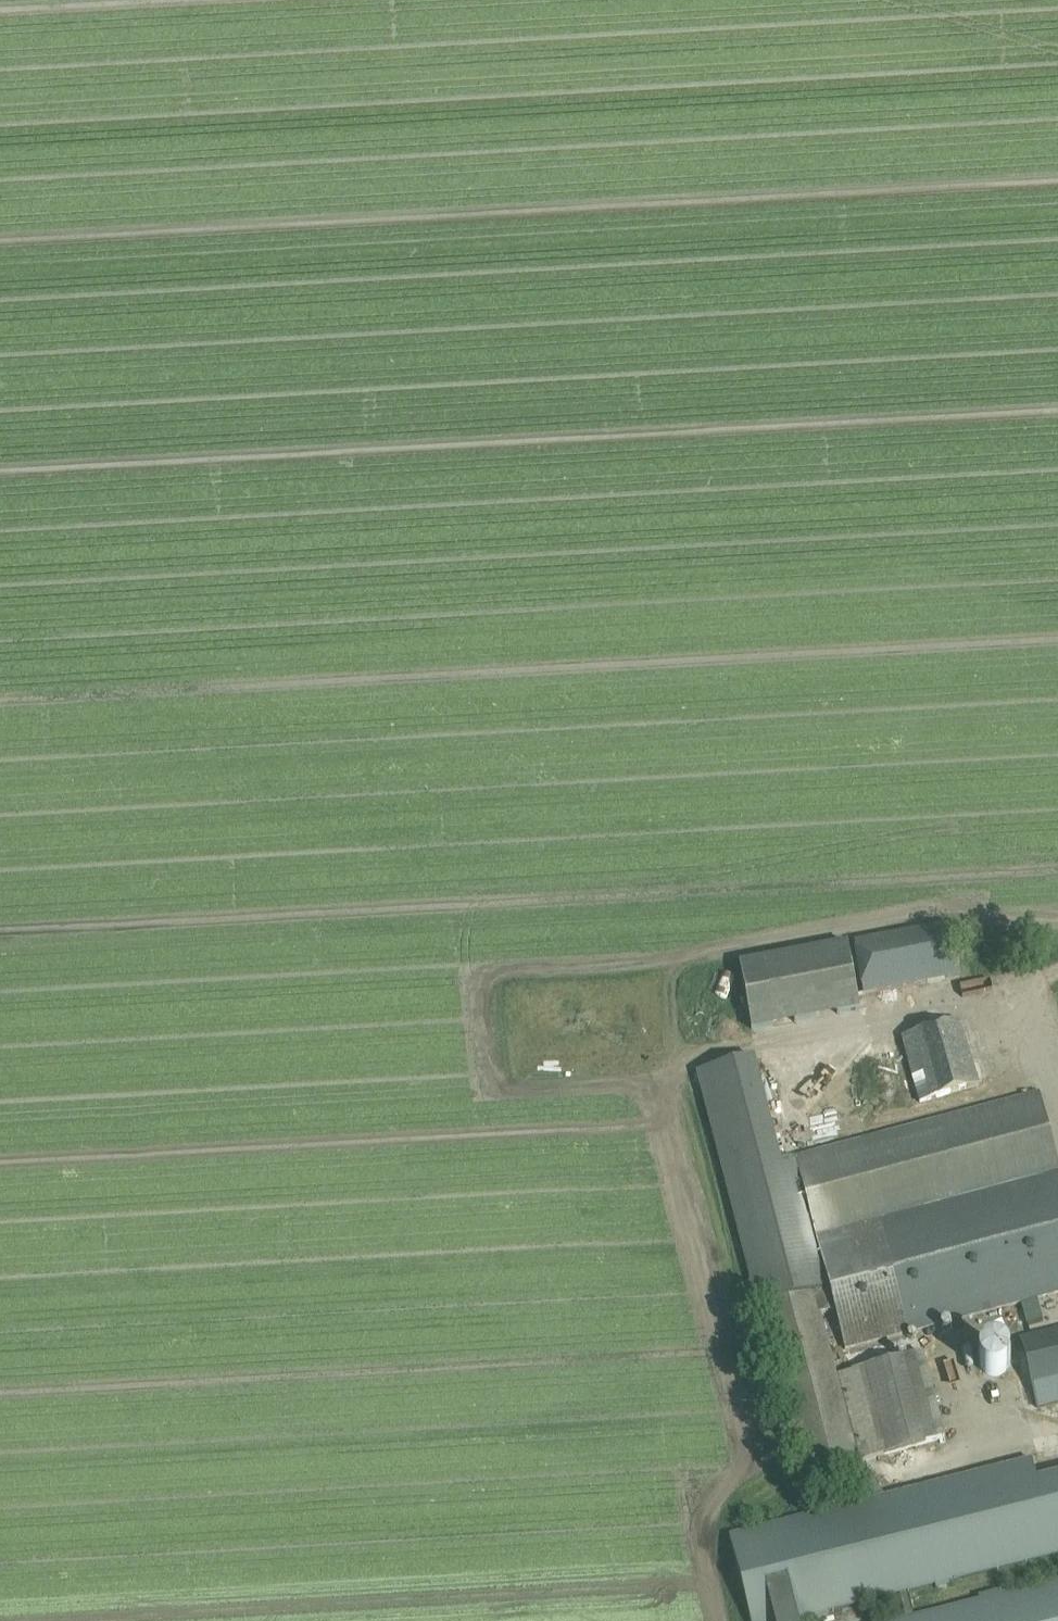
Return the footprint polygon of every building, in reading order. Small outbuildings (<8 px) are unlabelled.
[(854,943),(863,994),(939,980),(960,976),(951,925),(929,928),(854,943)] [(739,965),(752,1030),(860,1010),(848,944),(739,965)] [(901,1037),(921,1103),(979,1085),(959,1020),(901,1037)] [(753,1059),(699,1074),(758,1305),(762,1304),(829,1286),(821,1253),(807,1197),(795,1157),(779,1161),(753,1059)] [(762,1304),(807,1476),(850,1464),(860,1461),(945,1439),(923,1353),(837,1376),(821,1313),(836,1309),(846,1349),(1021,1303),(1023,1302),(1037,1298),(1038,1298),(1057,1293),(1057,1165),(1039,1093),(795,1157),(807,1197),(821,1253),(829,1286),(762,1304)] [(1023,1339),(1040,1408),(1057,1403),(1057,1329),(1023,1339)] [(729,1536),(751,1620),(797,1620),(898,1594),(899,1594),(904,1615),(913,1613),(911,1603),(908,1592),(935,1585),(936,1589),(955,1584),(954,1580),(1057,1554),(1057,1474),(1036,1480),(1031,1460),(886,1497),(875,1500),(729,1536)] [(860,1461),(850,1464),(875,1500),(886,1497),(860,1461)] [(1001,1595),(1000,1591),(978,1597),(979,1600),(914,1616),(913,1613),(904,1615),(903,1616),(882,1620),(1057,1620),(1057,1581),(1001,1595)]
